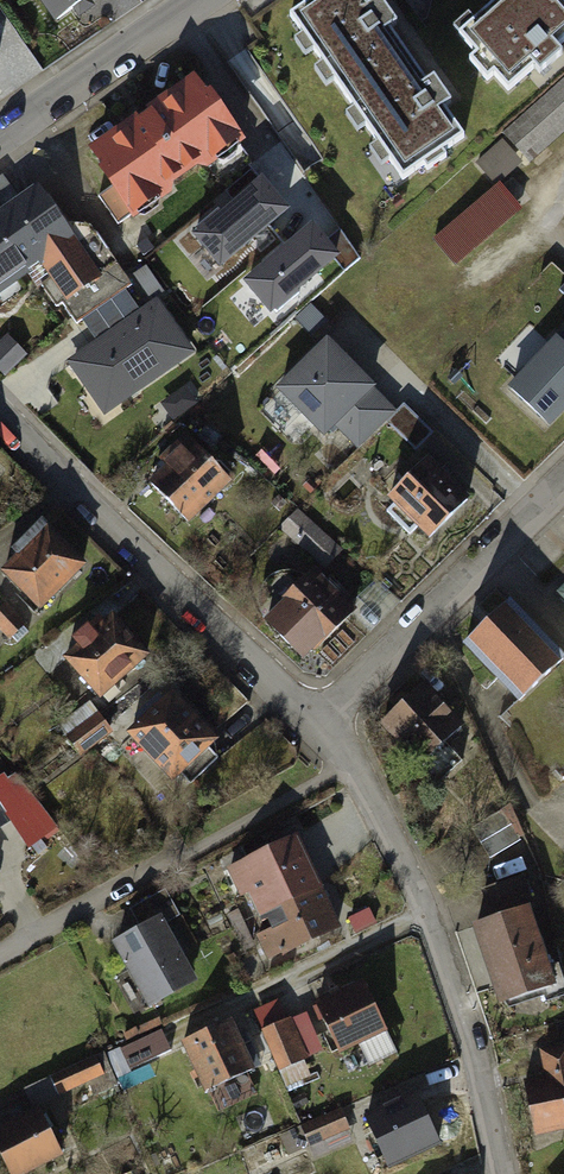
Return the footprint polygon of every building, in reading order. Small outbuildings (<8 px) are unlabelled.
[(57,22),(88,0),(41,0),(57,22)] [(402,184),(464,141),(441,107),(448,102),(434,81),(426,86),(388,30),(398,23),(382,0),(375,0),(373,2),(372,0),(308,0),(286,15),(402,184)] [(466,32),(510,85),(563,40),(563,9),(557,0),(503,0),(466,32)] [(502,133),(527,161),(563,129),(563,78),(502,133)] [(196,81),(94,152),(116,184),(99,196),(118,224),(238,141),(196,81)] [(505,138),(477,160),(497,185),(525,163),(505,138)] [(291,212),(263,178),(191,237),(219,271),(291,212)] [(502,188),(438,240),(458,264),(522,211),(502,188)] [(0,214),(0,285),(32,262),(77,325),(114,298),(35,189),(0,214)] [(239,279),(272,319),(343,263),(311,222),(239,279)] [(158,296),(61,357),(96,414),(194,353),(158,296)] [(500,380),(547,431),(563,415),(563,321),(500,380)] [(330,341),(278,392),(327,441),(336,432),(358,455),(401,413),(330,341)] [(152,485),(189,523),(230,483),(184,437),(161,459),(169,467),(152,485)] [(475,499),(431,457),(390,499),(434,541),(475,499)] [(328,568),(341,551),(294,512),(280,529),(328,568)] [(51,529),(11,570),(48,606),(88,565),(51,529)] [(277,609),(266,620),(305,661),(355,613),(315,571),(298,587),(286,575),(264,596),(277,609)] [(561,661),(508,605),(468,643),(522,699),(561,661)] [(146,657),(107,618),(65,659),(104,699),(146,657)] [(461,727),(424,686),(383,724),(420,762),(443,739),(461,727)] [(173,696),(131,735),(171,778),(212,739),(173,696)] [(60,723),(78,751),(111,729),(94,702),(60,723)] [(465,760),(443,739),(420,762),(415,767),(437,788),(465,760)] [(13,818),(30,845),(55,829),(15,766),(0,775),(0,827),(13,818)] [(520,840),(502,810),(472,828),(490,858),(520,840)] [(252,917),(317,884),(294,838),(229,870),(252,917)] [(523,876),(485,889),(494,914),(531,900),(523,876)] [(317,884),(252,917),(273,959),(339,927),(317,884)] [(477,926),(500,1001),(541,988),(546,1003),(563,998),(563,986),(558,967),(545,971),(526,911),(477,926)] [(163,923),(121,946),(151,1001),(194,978),(163,923)] [(369,985),(319,1005),(339,1055),(389,1035),(369,985)] [(308,1019),(272,1036),(286,1066),(322,1049),(308,1019)] [(235,1024),(193,1045),(212,1083),(254,1062),(235,1024)] [(144,1040),(116,1055),(122,1066),(150,1051),(144,1040)] [(526,1082),(536,1134),(563,1129),(563,1048),(543,1052),(548,1077),(526,1082)] [(101,1055),(56,1076),(63,1092),(109,1071),(101,1055)] [(424,1103),(375,1127),(394,1167),(443,1144),(424,1103)] [(0,1128),(0,1139),(17,1173),(60,1153),(39,1109),(0,1128)] [(343,1117),(307,1131),(316,1153),(352,1139),(343,1117)]
